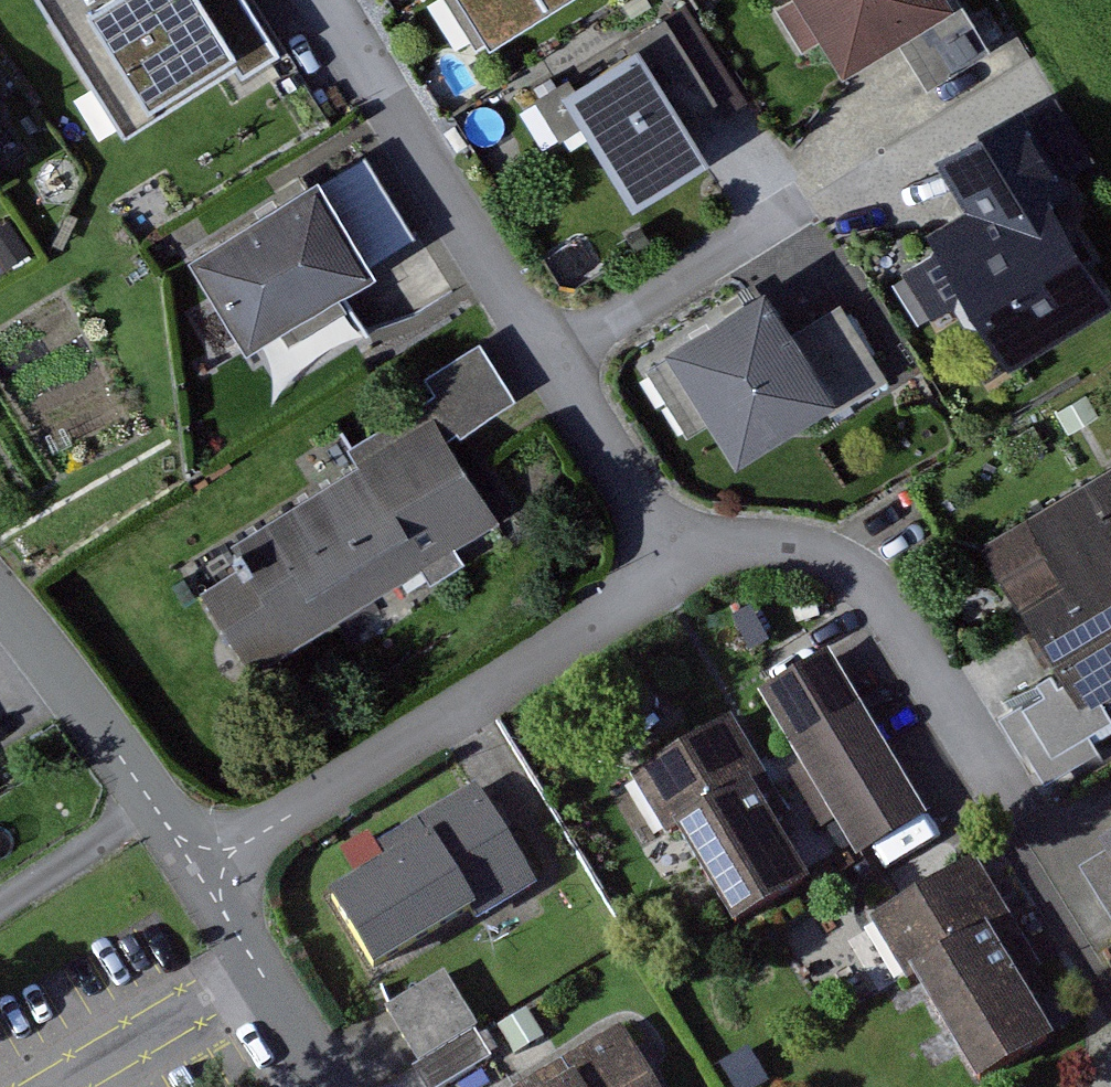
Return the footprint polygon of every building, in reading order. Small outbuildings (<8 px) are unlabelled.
[(125,129),(233,61),(241,74),(279,50),(247,0),(44,0),(125,129)] [(520,19),(548,0),(508,0),(520,19)] [(838,68),(945,3),(943,0),(796,0),(838,68)] [(627,44),(556,90),(627,201),(698,156),(627,44)] [(928,253),(1001,379),(1110,316),(1110,265),(1022,111),(935,161),(973,227),(928,253)] [(374,123),(341,144),(388,219),(421,198),(374,123)] [(313,186),(190,263),(248,353),(373,278),(313,186)] [(763,287),(663,349),(733,460),(832,398),(763,287)] [(490,343),(433,377),(467,434),(523,400),(490,343)] [(256,558),(205,588),(258,675),(514,521),(450,416),(245,540),(256,558)] [(997,544),(1102,706),(1110,701),(1110,470),(997,544)] [(838,658),(773,695),(869,862),(933,825),(838,658)] [(735,720),(641,775),(739,941),(832,887),(735,720)] [(402,864),(347,896),(392,971),(541,883),(483,785),(388,841),(402,864)] [(1087,852),(1110,891),(1110,837),(1087,852)] [(891,923),(993,1086),(1001,1086),(1072,1043),(1036,987),(1049,979),(980,868),(891,923)] [(454,975),(395,1010),(429,1066),(487,1032),(454,975)] [(631,1028),(532,1086),(667,1086),(631,1028)]
